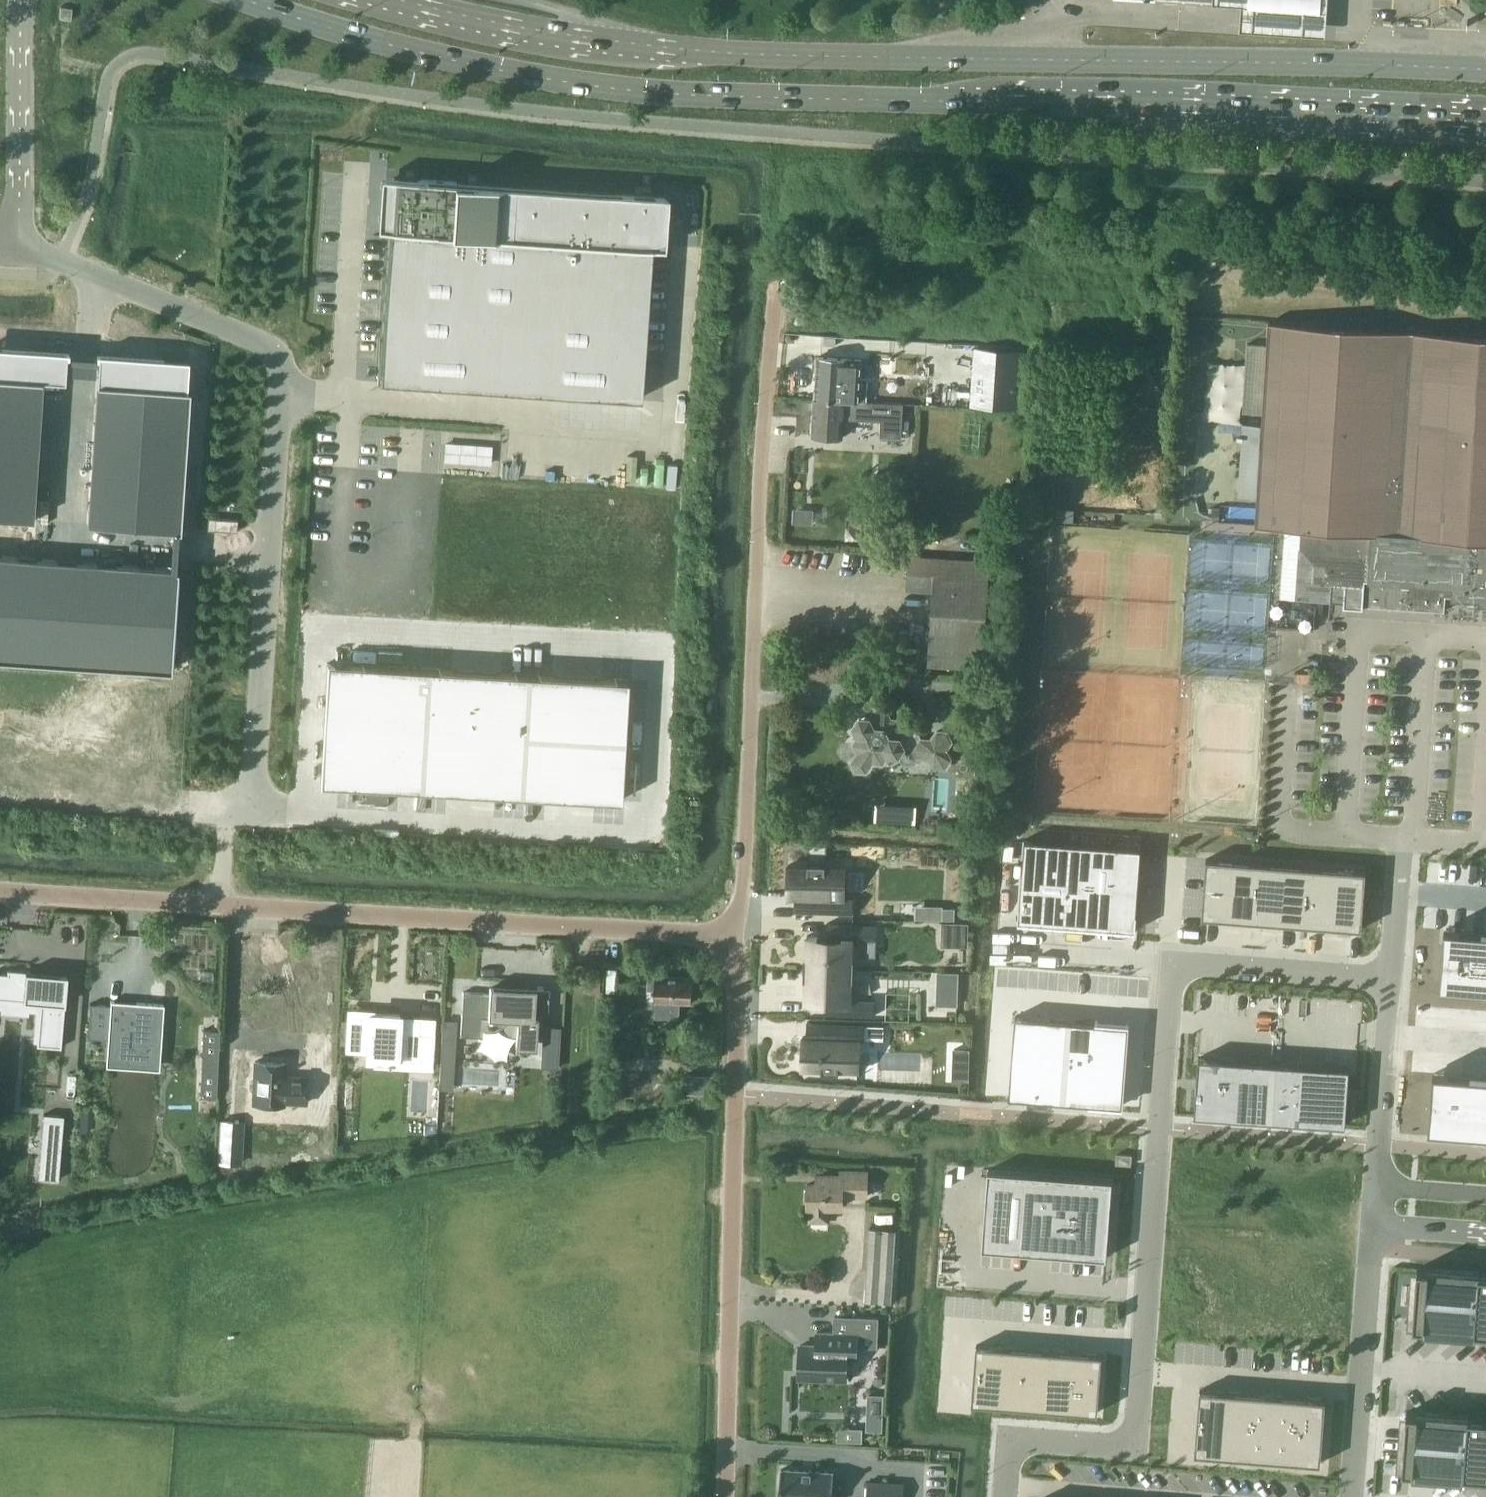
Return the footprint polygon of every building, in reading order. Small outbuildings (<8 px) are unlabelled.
[(1216,0),(1216,3),(1242,5),(1241,30),(1317,34),(1319,0),(1217,0),(1216,0)] [(73,7),(61,6),(60,18),(71,19),(73,7)] [(391,226),(380,380),(641,398),(652,240),(665,241),(669,189),(452,174),(380,169),(379,197),(377,225),(391,226)] [(1239,494),(1259,495),(1258,506),(1258,508),(1257,525),(1286,527),(1281,597),(1331,601),(1338,601),(1345,602),(1345,603),(1345,604),(1445,610),(1447,590),(1453,590),(1452,596),(1481,598),(1481,600),(1485,601),(1485,335),(1270,322),(1269,345),(1248,343),(1244,412),(1264,413),(1264,418),(1264,423),(1244,422),(1239,494)] [(33,519),(42,380),(65,381),(67,352),(0,347),(0,517),(33,519)] [(974,347),(971,406),(1018,408),(1021,349),(974,347)] [(98,354),(87,523),(181,529),(182,518),(162,517),(170,388),(187,389),(187,399),(189,399),(190,388),(178,387),(180,359),(98,354)] [(816,397),(814,433),(817,434),(817,437),(829,438),(829,435),(844,435),(845,418),(882,420),(881,436),(903,437),(903,434),(910,435),(911,420),(904,419),(905,402),(867,400),(869,377),(863,377),(864,358),(819,355),(816,397)] [(907,590),(933,591),(930,644),(930,647),(928,665),(983,669),(985,650),(985,644),(991,560),(918,555),(909,555),(907,590)] [(171,669),(178,568),(0,556),(0,658),(171,669)] [(321,783),(421,788),(521,794),(621,800),(628,679),(528,673),(428,668),(328,662),(325,722),(321,783)] [(945,767),(951,759),(946,749),(952,741),(947,731),(937,731),(931,739),(921,739),(916,729),(906,729),(901,719),(891,719),(886,709),(876,709),(870,717),(860,717),(854,725),(859,735),(853,743),(858,753),(852,761),(857,771),(867,771),(873,763),(883,763),(889,755),(899,755),(905,747),(915,747),(920,757),(930,757),(935,767),(945,767)] [(905,804),(904,822),(917,823),(918,805),(905,804)] [(1029,847),(1023,926),(1069,930),(1075,850),(1029,847)] [(1075,850),(1069,930),(1092,932),(1098,852),(1075,850)] [(1098,852),(1092,932),(1115,933),(1121,853),(1098,852)] [(1121,853),(1115,933),(1139,935),(1145,855),(1121,853)] [(1207,858),(1203,916),(1229,918),(1234,860),(1207,858)] [(1234,860),(1229,918),(1256,920),(1260,862),(1234,860)] [(1260,862),(1256,920),(1282,922),(1287,864),(1260,862)] [(789,865),(788,897),(796,897),(795,912),(854,913),(854,897),(846,897),(847,866),(826,866),(826,863),(809,863),(809,865),(789,865)] [(1287,864),(1282,922),(1309,924),(1313,866),(1287,864)] [(1313,866),(1309,924),(1336,926),(1340,869),(1313,866)] [(1340,869),(1336,926),(1362,929),(1367,871),(1340,869)] [(943,918),(944,905),(926,905),(925,918),(943,918)] [(805,937),(805,968),(852,969),(853,938),(876,938),(876,923),(827,922),(827,937),(805,937)] [(969,923),(942,922),(942,934),(969,935),(969,923)] [(1444,984),(1485,988),(1485,929),(1449,926),(1444,984)] [(3,995),(41,997),(38,1041),(60,1042),(63,990),(65,969),(42,968),(5,966),(5,970),(0,970),(0,995),(3,995)] [(805,968),(804,998),(826,999),(826,1014),(874,1015),(874,1000),(852,999),(852,969),(805,968)] [(937,984),(958,984),(959,972),(938,972),(937,984)] [(649,976),(649,987),(658,988),(657,1002),(658,1002),(657,1017),(679,1018),(679,1003),(692,1003),(692,999),(695,997),(695,991),(692,989),(693,976),(659,975),(659,977),(649,976)] [(463,991),(461,1035),(462,1035),(464,1015),(468,1015),(480,1016),(479,1034),(516,1036),(516,1038),(516,1040),(536,1042),(538,1018),(538,1017),(532,1016),(533,990),(490,987),(489,993),(463,991)] [(91,1003),(88,1037),(90,1037),(91,1031),(104,1032),(115,1033),(114,1050),(122,1050),(127,1050),(126,1059),(147,1060),(149,1039),(155,1040),(158,1006),(164,1006),(164,1004),(137,1002),(137,1006),(128,1005),(111,1004),(91,1003)] [(349,1016),(347,1049),(367,1050),(367,1052),(366,1060),(372,1060),(397,1062),(398,1054),(431,1056),(430,1068),(432,1068),(434,1033),(419,1032),(420,1019),(400,1018),(400,1015),(400,1014),(383,1013),(378,1013),(369,1013),(369,1017),(349,1016)] [(1043,1017),(1016,1015),(1010,1096),(1037,1098),(1043,1017)] [(1070,1019),(1043,1017),(1037,1098),(1064,1100),(1066,1073),(1070,1019)] [(1097,1022),(1070,1019),(1066,1073),(1093,1075),(1097,1022)] [(443,1021),(442,1040),(454,1041),(455,1022),(443,1021)] [(802,1067),(802,1068),(822,1069),(822,1071),(840,1072),(840,1070),(860,1070),(860,1069),(859,1069),(860,1039),(865,1039),(866,1024),(885,1025),(885,1024),(807,1022),(807,1023),(808,1023),(808,1032),(808,1036),(803,1036),(803,1038),(804,1038),(803,1067),(802,1067)] [(1128,1024),(1097,1022),(1095,1048),(1126,1051),(1128,1024)] [(204,1028),(201,1096),(216,1096),(220,1029),(204,1028)] [(1126,1051),(1095,1048),(1093,1075),(1124,1078),(1126,1051)] [(953,1079),(969,1079),(971,1049),(954,1049),(953,1079)] [(1199,1057),(1195,1115),(1271,1120),(1275,1062),(1199,1057)] [(285,1061),(256,1060),(254,1103),(284,1104),(284,1101),(311,1102),(311,1105),(330,1106),(331,1067),(313,1067),(312,1068),(286,1066),(286,1061),(285,1061)] [(1275,1062),(1271,1120),(1346,1125),(1350,1067),(1275,1062)] [(1432,1127),(1485,1132),(1485,1073),(1437,1070),(1432,1127)] [(449,1073),(440,1073),(439,1089),(448,1089),(449,1073)] [(1124,1078),(1066,1073),(1064,1100),(1122,1104),(1124,1078)] [(682,1075),(682,1093),(699,1093),(699,1075),(682,1075)] [(58,1179),(64,1115),(44,1114),(38,1177),(58,1179)] [(242,1164),(244,1120),(220,1119),(218,1163),(242,1164)] [(1132,1155),(1118,1154),(1117,1163),(1132,1165),(1132,1155)] [(988,1169),(982,1248),(1108,1258),(1114,1178),(988,1169)] [(809,1184),(809,1206),(810,1206),(810,1221),(831,1221),(831,1206),(844,1206),(844,1194),(869,1195),(869,1171),(842,1170),(843,1174),(820,1173),(819,1184),(809,1184)] [(870,1227),(866,1300),(896,1302),(901,1229),(870,1227)] [(1448,1327),(1447,1332),(1465,1333),(1465,1328),(1485,1330),(1485,1273),(1419,1267),(1414,1324),(1448,1327)] [(801,1345),(799,1378),(800,1378),(847,1380),(848,1359),(857,1359),(858,1346),(878,1347),(879,1317),(835,1315),(834,1332),(818,1332),(818,1333),(817,1345),(801,1345)] [(978,1352),(973,1409),(1000,1412),(1005,1354),(978,1352)] [(1005,1354),(1000,1412),(1024,1414),(1029,1356),(1005,1354)] [(1029,1356),(1024,1414),(1048,1416),(1053,1358),(1029,1356)] [(1053,1358),(1048,1416),(1072,1418),(1077,1360),(1053,1358)] [(1077,1360),(1072,1418),(1099,1420),(1104,1362),(1077,1360)] [(1200,1389),(1195,1453),(1221,1455),(1225,1391),(1200,1389)] [(1225,1391),(1221,1455),(1246,1457),(1251,1393),(1225,1391)] [(1251,1393),(1246,1457),(1271,1459),(1276,1395),(1251,1393)] [(869,1394),(867,1431),(882,1431),(883,1395),(869,1394)] [(1276,1395),(1271,1459),(1296,1461),(1301,1397),(1276,1395)] [(1301,1397),(1296,1461),(1321,1463),(1326,1399),(1301,1397)] [(1402,1468),(1437,1471),(1436,1476),(1454,1478),(1455,1473),(1485,1475),(1485,1416),(1407,1409),(1402,1468)] [(862,1429),(850,1428),(850,1441),(862,1441),(862,1429)] [(834,1472),(782,1469),(780,1496),(833,1496),(834,1472)] [(904,1483),(869,1482),(868,1494),(868,1496),(903,1496),(904,1483)]
